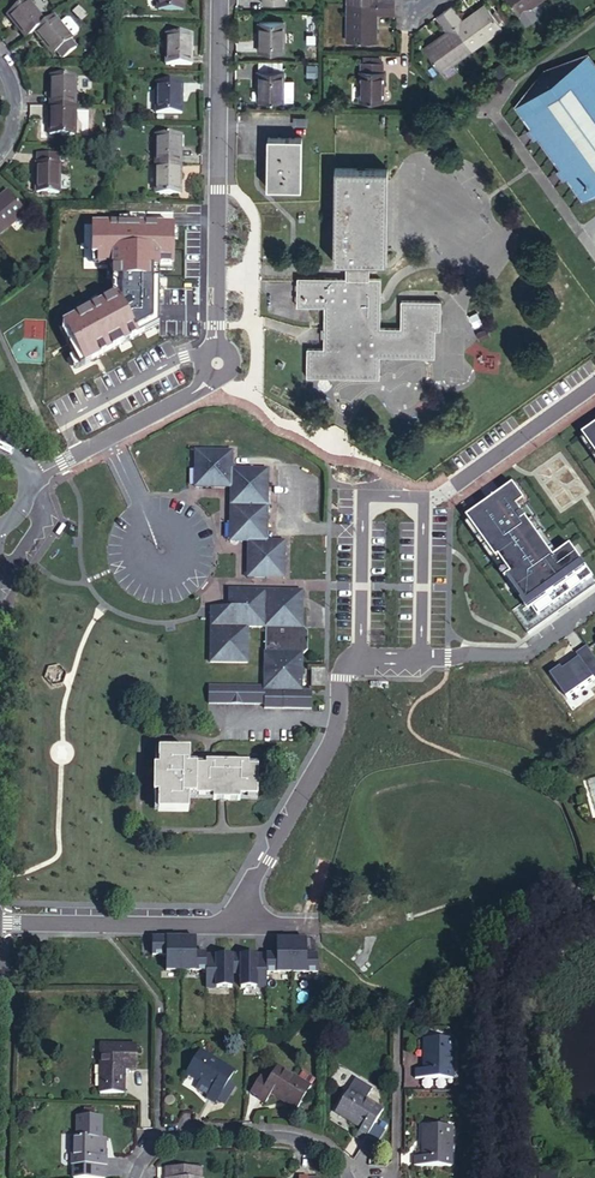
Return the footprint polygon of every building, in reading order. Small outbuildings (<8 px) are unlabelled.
[(184,13),(185,0),(158,0),(158,12),(184,13)] [(517,14),(536,0),(507,0),(517,14)] [(13,18),(31,40),(40,32),(50,24),(32,2),(13,18)] [(442,11),(469,48),(499,27),(483,4),(462,19),(451,4),(442,11)] [(342,7),(341,44),(372,45),(372,19),(392,19),(393,8),(342,7)] [(423,48),(439,70),(469,48),(442,11),(434,17),(444,32),(423,48)] [(50,24),(40,32),(60,56),(80,39),(60,16),(50,24)] [(259,21),(258,50),(285,50),(286,21),(259,21)] [(192,36),(168,35),(168,63),(191,64),(192,36)] [(587,53),(544,68),(514,106),(530,127),(526,131),(534,142),(538,139),(560,170),(556,173),(564,183),(568,180),(582,200),(593,196),(594,196),(594,64),(587,53)] [(361,103),(385,104),(386,65),(363,64),(361,103)] [(259,73),(258,103),(283,104),(284,73),(259,73)] [(54,75),(53,103),(78,104),(79,76),(54,75)] [(159,110),(182,112),(184,83),(160,83),(159,110)] [(53,103),(52,133),(77,134),(78,104),(53,103)] [(159,133),(158,161),(182,161),(183,133),(159,133)] [(267,184),(302,184),(303,139),(268,138),(267,184)] [(41,189),(62,190),(64,151),(43,151),(41,189)] [(158,161),(157,191),(180,192),(182,161),(158,161)] [(387,167),(335,166),(333,258),(346,259),(345,278),(297,278),(297,305),(325,305),(325,349),(307,349),(307,375),(378,377),(379,356),(434,356),(434,329),(439,329),(440,301),(401,300),(400,328),(378,328),(380,279),(368,279),(368,260),(385,260),(387,167)] [(25,215),(8,192),(0,198),(0,234),(25,215)] [(163,219),(129,218),(128,243),(152,243),(152,248),(162,248),(163,219)] [(67,324),(66,344),(109,345),(110,335),(121,335),(121,325),(152,325),(161,318),(162,304),(140,303),(139,306),(120,306),(120,301),(97,301),(89,309),(89,324),(67,324)] [(594,452),(594,426),(583,435),(594,452)] [(233,452),(197,452),(197,488),(232,489),(232,542),(249,542),(250,579),(287,579),(287,542),(267,542),(268,470),(233,469),(233,452)] [(528,632),(594,584),(594,577),(571,543),(554,555),(528,519),(537,513),(514,481),(468,515),(523,601),(511,609),(528,632)] [(247,629),(257,629),(267,629),(304,629),(303,593),(230,592),(230,609),(247,610),(247,629)] [(247,610),(230,609),(226,609),(221,609),(214,609),(213,609),(212,666),(247,666),(247,629),(247,610)] [(304,629),(267,629),(264,691),(264,692),(301,692),(303,655),(308,650),(309,634),(304,629)] [(587,647),(576,654),(580,660),(564,672),(561,669),(551,676),(567,699),(594,679),(594,658),(587,647)] [(312,669),(311,686),(322,686),(323,670),(312,669)] [(311,714),(312,695),(264,695),(264,692),(264,691),(209,690),(209,708),(264,709),(264,713),(311,714)] [(159,795),(158,811),(189,813),(190,797),(215,797),(214,802),(241,802),(242,797),(258,797),(259,767),(250,767),(249,762),(206,762),(205,767),(190,767),(190,751),(160,751),(159,768),(154,768),(153,795),(159,795)] [(582,796),(586,834),(594,832),(594,794),(582,796)] [(195,954),(195,939),(151,938),(151,954),(165,954),(165,970),(205,970),(205,955),(195,954)] [(275,957),(266,957),(265,973),(291,973),(291,941),(275,941),(275,957)] [(306,957),(306,942),(291,941),(291,973),(315,973),(315,957),(306,957)] [(306,957),(315,957),(315,942),(306,942),(306,957)] [(55,943),(36,943),(36,956),(54,956),(55,943)] [(232,956),(205,957),(205,988),(232,988),(232,956)] [(265,973),(266,957),(239,956),(239,988),(265,989),(265,973)] [(428,1069),(417,1069),(417,1079),(454,1079),(455,1039),(428,1039),(427,1052),(429,1052),(428,1069)] [(131,1067),(132,1044),(96,1044),(95,1092),(119,1092),(120,1066),(131,1067)] [(211,1108),(232,1077),(200,1054),(187,1071),(202,1082),(199,1085),(210,1092),(203,1102),(211,1108)] [(277,1064),(254,1095),(262,1101),(269,1093),(280,1101),(282,1099),(294,1107),(309,1089),(277,1064)] [(355,1080),(349,1089),(362,1099),(369,1090),(355,1080)] [(360,1142),(381,1114),(362,1099),(349,1089),(336,1107),(349,1117),(347,1120),(359,1129),(353,1136),(360,1142)] [(75,1110),(75,1118),(84,1118),(84,1111),(75,1110)] [(61,1166),(98,1167),(98,1159),(86,1158),(86,1140),(90,1140),(91,1119),(84,1118),(75,1118),(68,1118),(66,1137),(62,1137),(61,1166)] [(426,1165),(415,1164),(414,1173),(452,1174),(453,1134),(425,1134),(424,1147),(427,1147),(426,1165)] [(204,1165),(167,1165),(166,1177),(203,1177),(204,1165)]
